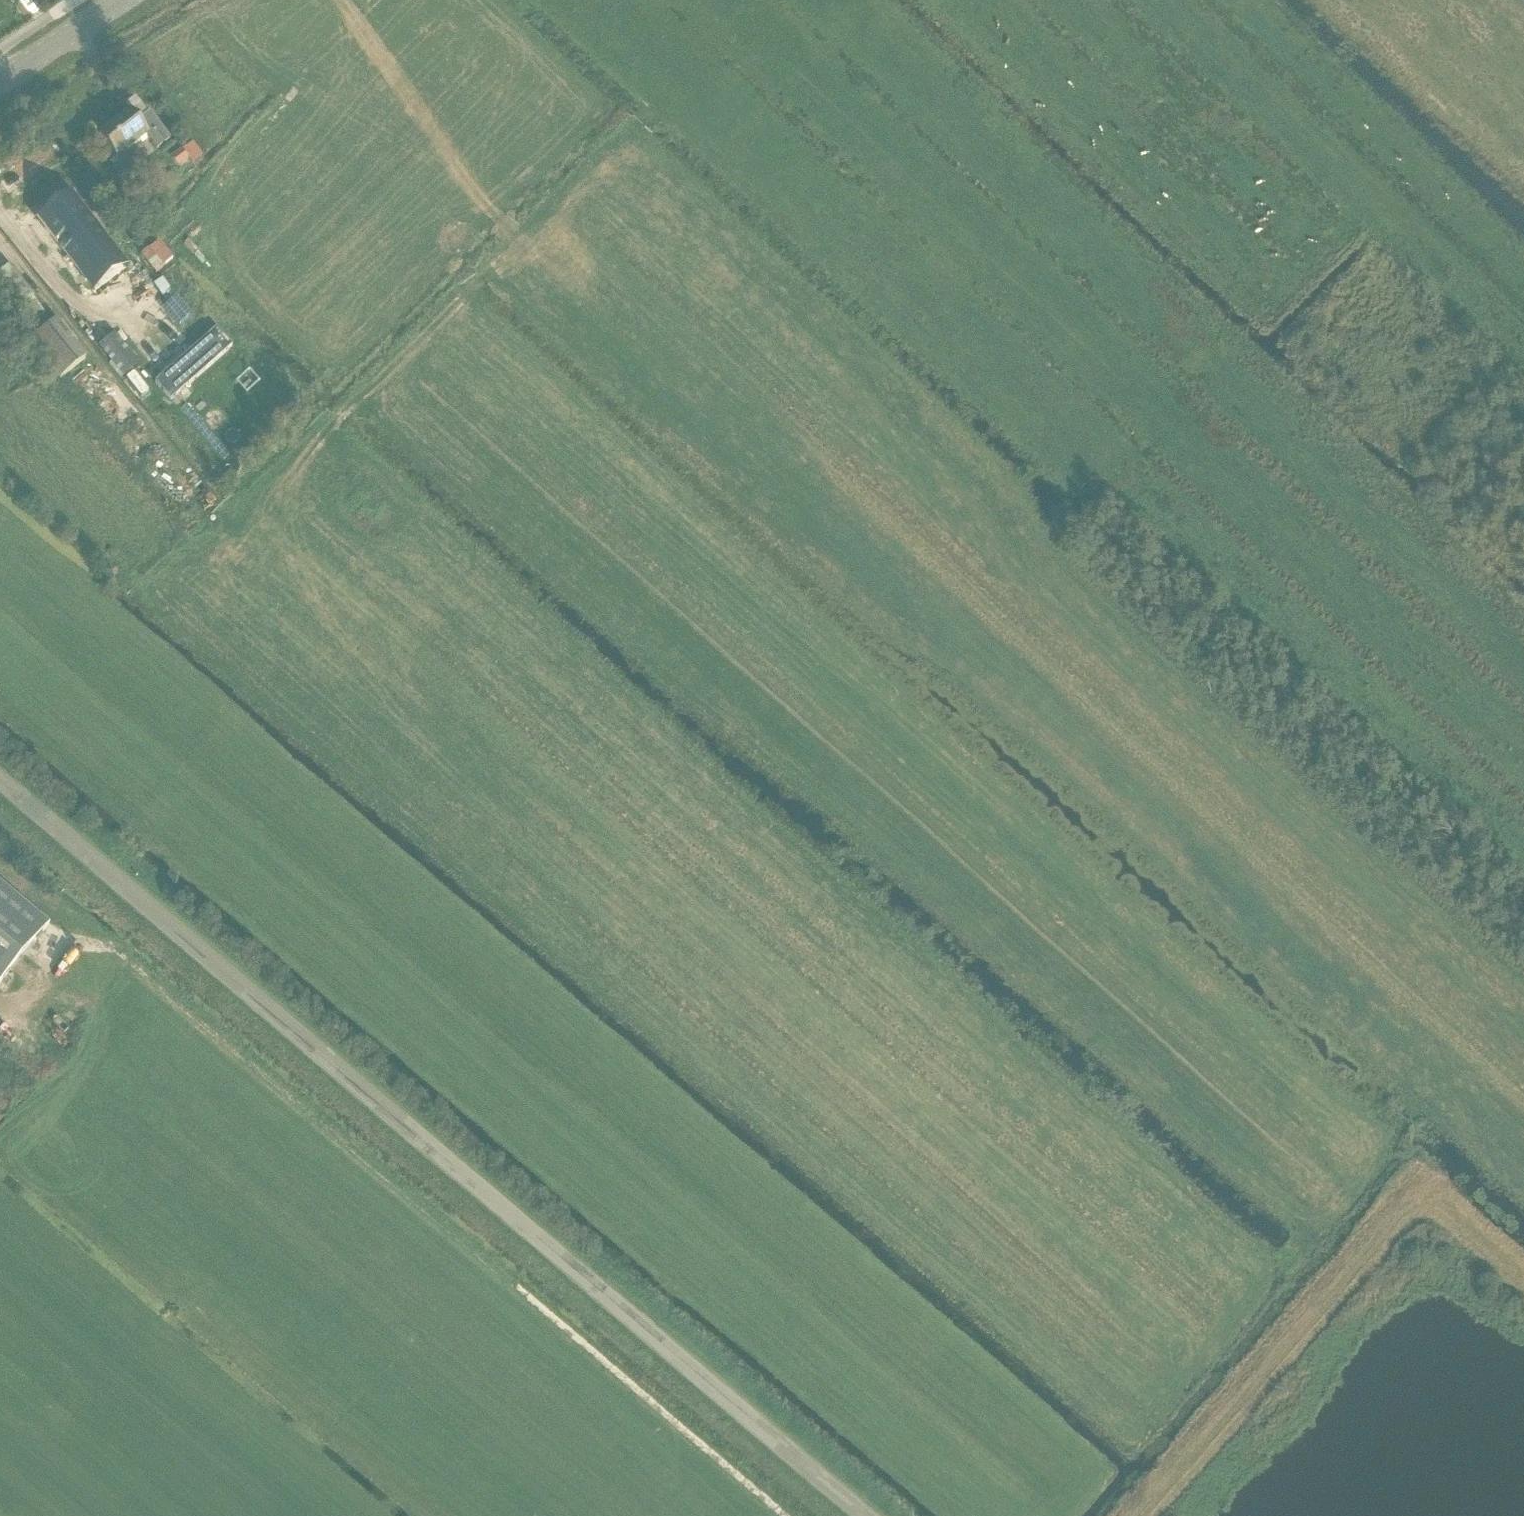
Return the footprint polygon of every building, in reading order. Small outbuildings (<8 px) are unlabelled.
[(170,141),(149,114),(138,123),(129,111),(99,134),(118,158),(146,136),(157,150),(170,141)] [(181,165),(189,159),(182,150),(174,155),(181,165)] [(97,229),(52,171),(20,196),(65,254),(97,229)] [(143,294),(180,329),(196,313),(174,293),(193,272),(177,257),(143,294)] [(10,265),(0,273),(0,306),(9,318),(11,317),(22,331),(45,314),(34,300),(36,298),(10,265)] [(87,357),(56,319),(28,342),(59,380),(87,357)] [(232,344),(215,326),(163,376),(180,394),(232,344)] [(92,381),(105,374),(98,361),(86,368),(92,381)] [(108,397),(127,413),(134,404),(114,389),(108,397)] [(226,437),(217,442),(226,458),(235,453),(226,437)] [(49,924),(0,882),(0,983),(49,924)]
